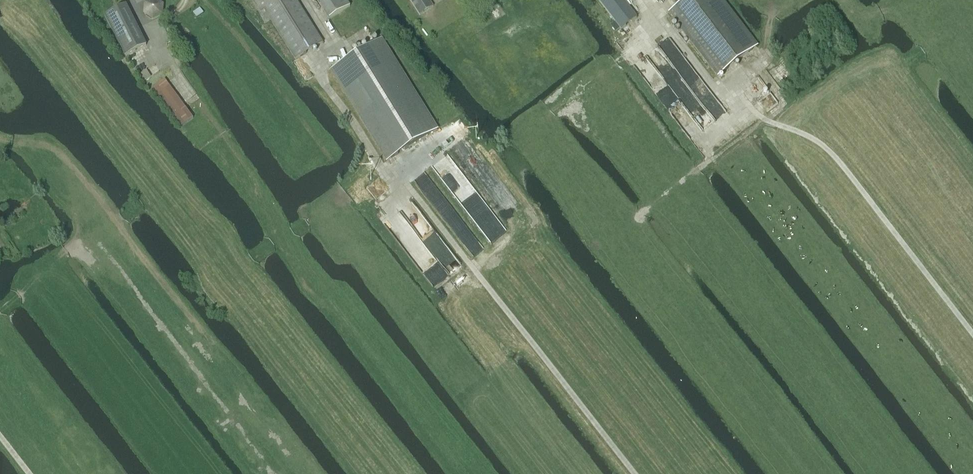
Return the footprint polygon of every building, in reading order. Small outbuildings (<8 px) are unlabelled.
[(145,3),(144,14),(153,20),(162,15),(164,5),(156,0),(152,0),(145,3)] [(322,45),(299,8),(294,0),(252,0),(259,12),(263,10),(294,62),(322,45)] [(349,7),(344,0),(316,0),(328,20),(349,7)] [(419,15),(433,7),(428,0),(410,0),(419,15)] [(623,0),(597,0),(621,31),(637,18),(623,0)] [(721,0),(685,0),(669,13),(718,76),(757,46),(721,0)] [(104,15),(124,56),(145,45),(125,5),(104,15)] [(385,162),(438,129),(382,38),(329,71),(385,162)] [(193,118),(165,79),(153,88),(181,127),(193,118)]
